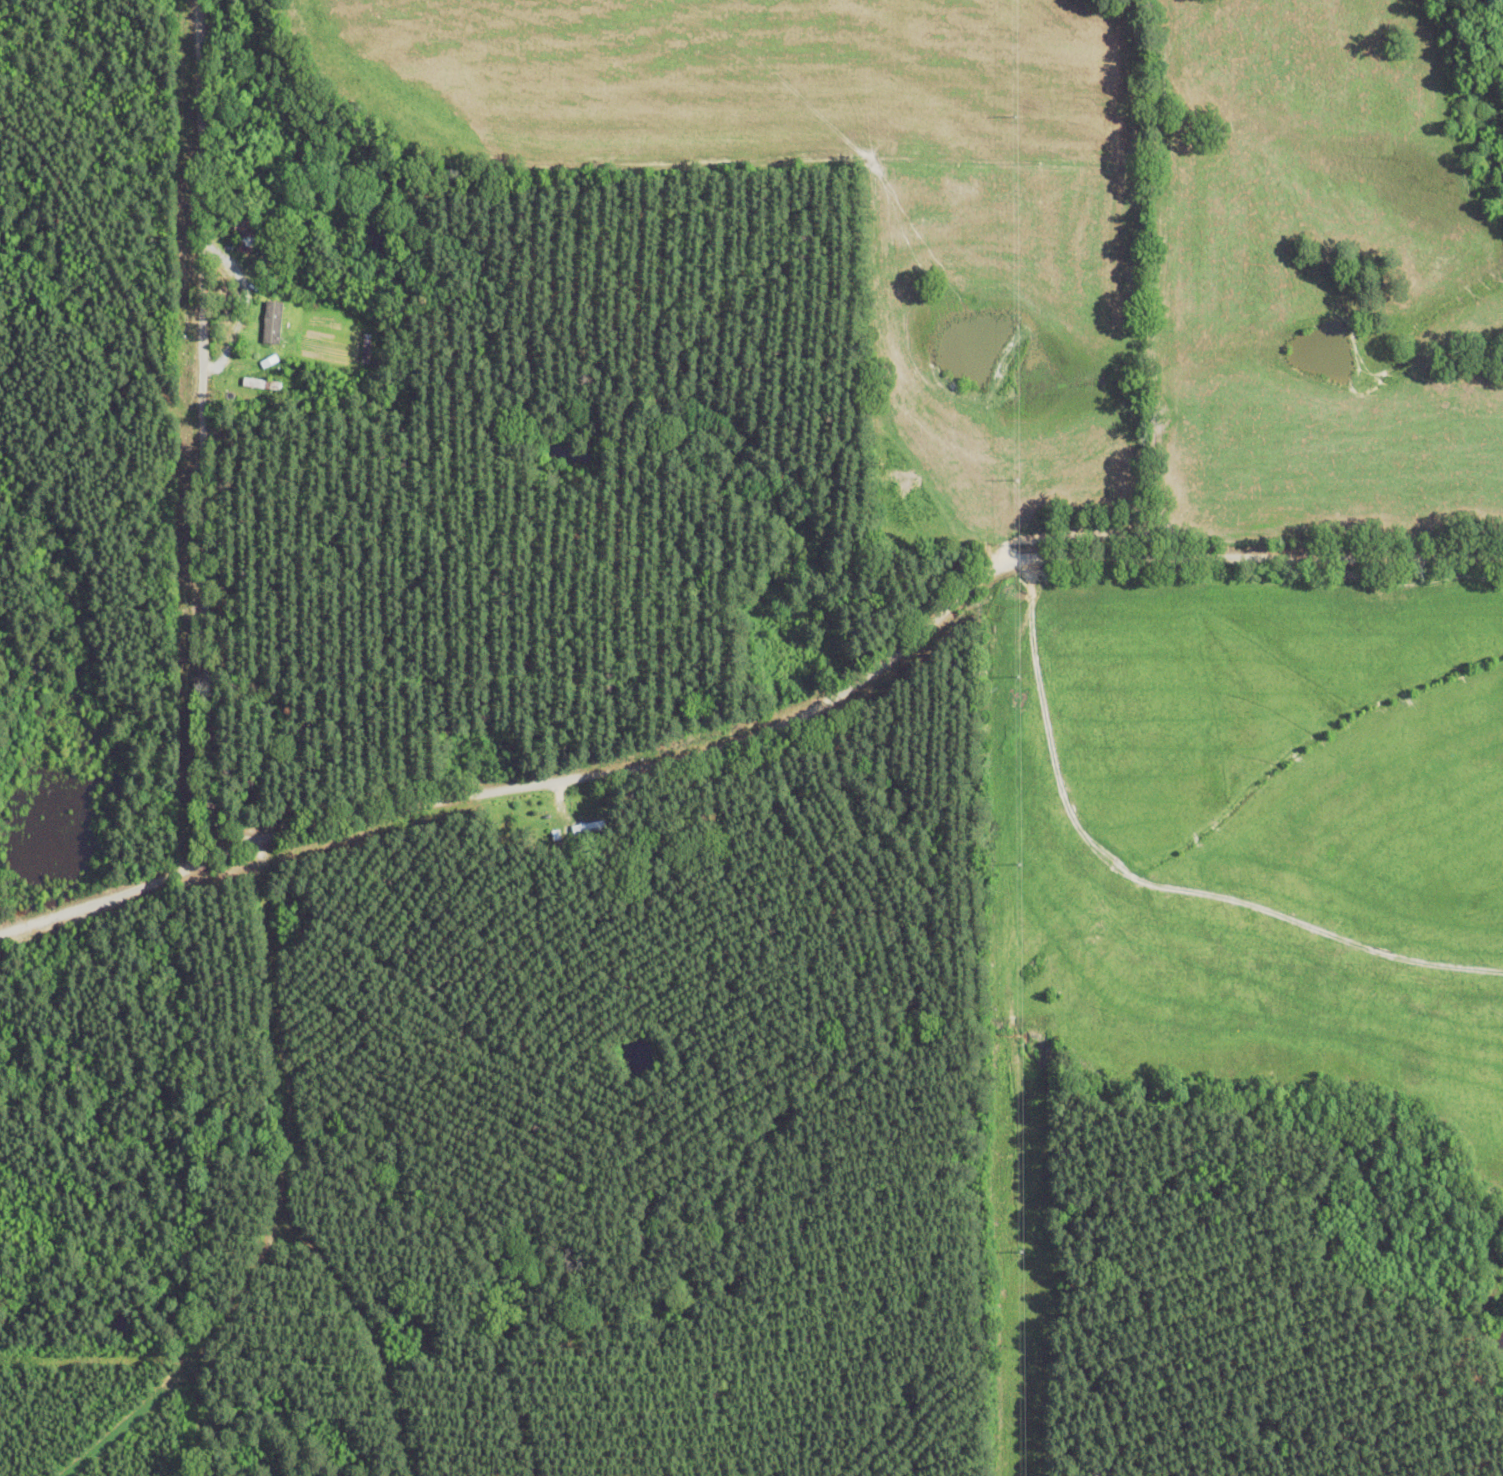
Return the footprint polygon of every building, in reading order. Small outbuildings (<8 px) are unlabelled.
[(252,247),(256,219),(239,216),(233,244),(252,247)] [(279,301),(261,301),(261,342),(279,342),(279,301)] [(571,827),(572,837),(607,832),(605,821),(571,827)]
